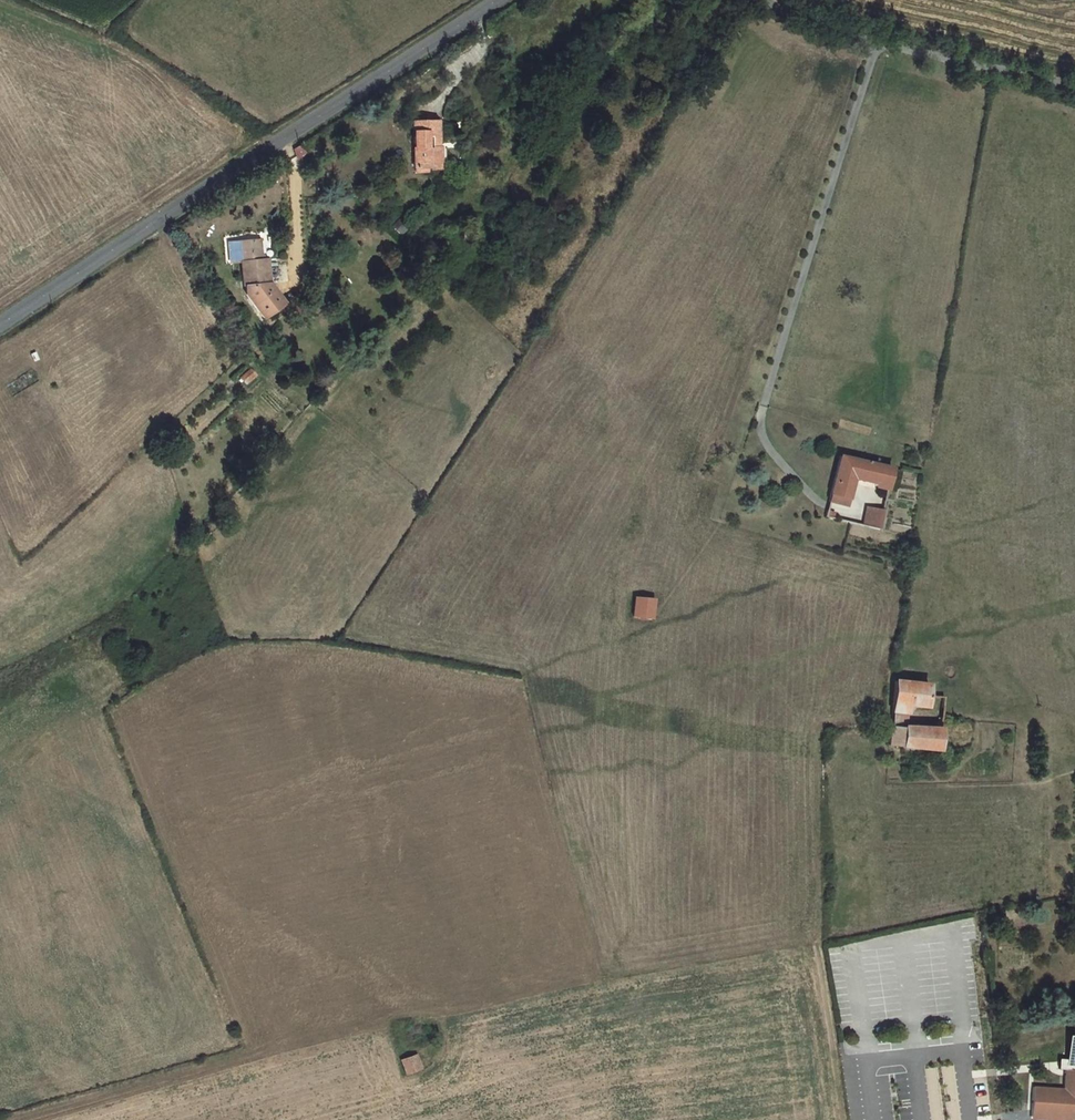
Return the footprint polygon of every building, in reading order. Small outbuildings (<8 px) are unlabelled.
[(437,185),(437,165),(412,165),(411,209),(424,209),(424,211),(433,211),(433,203),(437,203),(438,193),(432,190),(433,185),(437,185)] [(257,273),(239,274),(242,318),(244,318),(244,327),(260,351),(280,337),(265,317),(265,295),(258,295),(257,273)] [(887,475),(891,459),(838,448),(828,494),(846,498),(852,468),(887,475)] [(879,521),(883,502),(865,498),(861,517),(879,521)] [(633,597),(630,617),(649,619),(650,600),(633,597)] [(929,678),(892,674),(889,707),(906,709),(907,701),(926,703),(927,691),(929,678)] [(941,722),(888,718),(886,739),(939,743),(941,722)] [(882,728),(883,722),(878,722),(877,721),(877,720),(876,720),(875,719),(874,719),(873,719),(872,719),(871,720),(870,721),(870,723),(869,724),(870,726),(870,727),(870,728),(871,728),(872,728),(874,729),(875,729),(876,728),(877,728),(878,727),(882,728)] [(1037,949),(1034,933),(1019,936),(1022,952),(1037,949)] [(1066,1039),(1063,1090),(1032,1088),(1031,1117),(1060,1118),(1060,1119),(1074,1119),(1074,1040),(1066,1039)] [(414,1055),(397,1060),(405,1077),(420,1072),(414,1055)]
